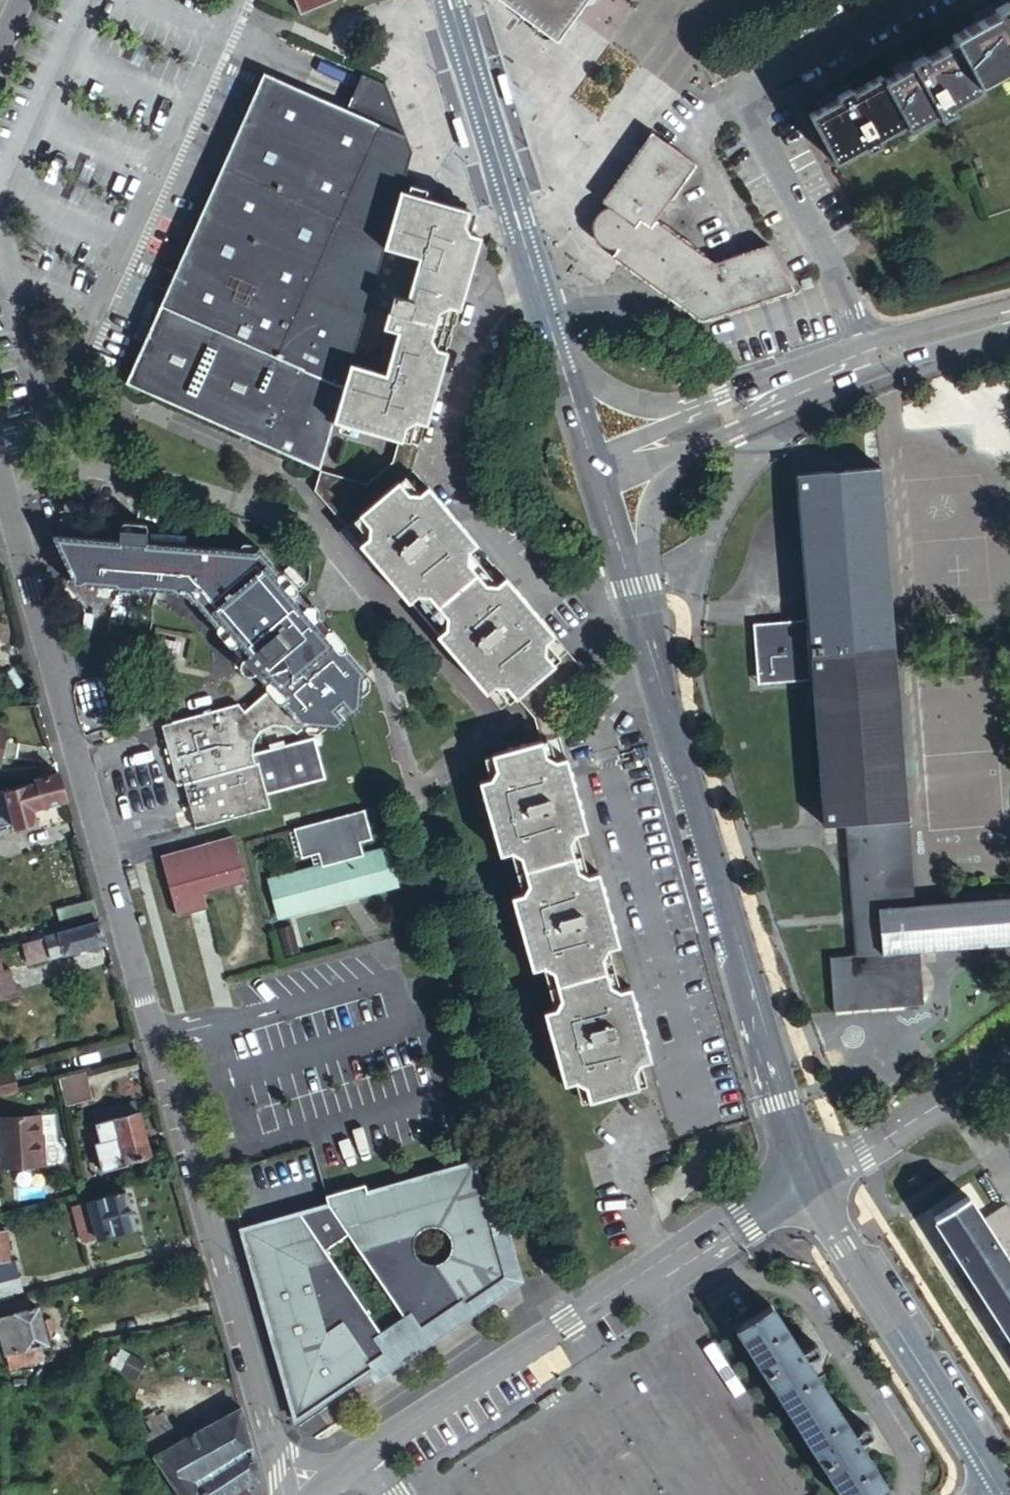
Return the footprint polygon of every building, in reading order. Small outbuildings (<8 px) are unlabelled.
[(526,16),(525,23),(538,32),(544,31),(549,35),(576,0),(504,0),(526,16)] [(1007,1),(1006,0),(998,0),(988,6),(990,11),(950,33),(952,38),(924,55),(919,50),(904,58),(906,64),(881,78),(877,75),(851,89),(847,85),(832,93),(835,98),(813,110),(838,157),(860,145),(865,150),(878,142),(876,137),(904,121),(907,125),(932,110),(936,116),(952,106),(950,102),(979,85),(976,80),(1009,61),(1009,0),(1007,1)] [(360,117),(347,111),(263,75),(175,273),(162,267),(154,286),(166,292),(160,307),(339,394),(404,193),(413,165),(384,87),(375,84),(360,117)] [(375,84),(360,78),(356,89),(347,111),(360,117),(375,84)] [(612,254),(646,278),(647,278),(699,313),(791,285),(790,280),(768,242),(712,260),(655,219),(694,165),(652,134),(603,202),(610,207),(602,210),(599,211),(596,214),(594,216),(593,218),(592,221),(591,224),(591,226),(591,230),(592,235),(593,238),(595,240),(597,243),(599,245),(602,246),(605,248),(607,248),(609,249),(616,248),(612,254)] [(411,196),(404,193),(339,394),(329,422),(339,426),(338,432),(353,438),(357,430),(398,444),(413,449),(440,359),(476,240),(464,234),(469,217),(422,200),(424,193),(413,189),(411,196)] [(339,394),(160,307),(126,384),(314,472),(329,422),(339,394)] [(329,422),(314,472),(360,487),(391,460),(398,444),(357,430),(353,438),(338,432),(339,426),(329,422)] [(410,458),(413,449),(398,444),(391,460),(360,487),(314,472),(307,492),(313,499),(339,530),(406,472),(410,458)] [(812,682),(822,824),(847,823),(856,953),(832,955),(836,1012),(922,1006),(918,948),(1009,942),(1009,896),(913,903),(883,470),(798,476),(808,622),(812,682)] [(406,472),(339,530),(495,711),(510,699),(563,653),(406,472)] [(253,753),(254,743),(261,731),(273,726),(286,727),(295,733),(308,723),(311,727),(336,728),(344,721),(330,706),(337,700),(351,715),(359,708),(361,680),(252,551),(147,543),(148,529),(142,522),(123,521),(116,527),(115,541),(73,538),(70,575),(79,577),(85,580),(83,586),(116,588),(117,583),(121,580),(137,582),(142,585),(142,590),(173,592),(173,588),(178,584),(185,586),(184,593),(189,588),(196,595),(197,601),(194,604),(215,628),(218,625),(223,626),(236,641),(236,646),(233,648),(242,660),(240,668),(242,671),(246,674),(255,674),(273,694),(270,697),(269,695),(246,713),(235,702),(159,723),(175,783),(181,782),(185,798),(263,776),(321,760),(314,737),(253,753)] [(67,575),(70,575),(73,538),(48,536),(67,575)] [(812,682),(808,622),(754,626),(758,686),(812,682)] [(531,724),(536,744),(541,763),(563,757),(550,712),(546,698),(578,672),(563,653),(510,699),(531,724)] [(644,1089),(638,1066),(651,1062),(616,942),(563,757),(541,763),(536,744),(483,759),(490,782),(479,786),(566,1086),(573,1084),(580,1107),(644,1089)] [(321,760),(263,776),(185,798),(193,829),(271,807),(267,794),(326,778),(321,760)] [(65,801),(58,772),(33,779),(33,781),(0,792),(0,825),(9,822),(12,828),(35,820),(33,811),(65,801)] [(373,840),(365,811),(295,830),(303,859),(320,855),(323,868),(272,882),(281,918),(397,887),(387,850),(364,857),(361,844),(373,840)] [(250,884),(237,839),(162,860),(178,919),(209,909),(206,897),(250,884)] [(61,907),(66,925),(96,916),(91,898),(61,907)] [(26,964),(104,943),(98,924),(21,943),(26,964)] [(14,993),(7,968),(0,970),(0,997),(14,993)] [(0,1074),(0,1093),(19,1089),(15,1071),(0,1074)] [(90,1099),(84,1071),(57,1077),(64,1104),(90,1099)] [(149,1154),(133,1099),(90,1112),(97,1142),(117,1137),(125,1162),(149,1154)] [(52,1115),(36,1116),(37,1148),(42,1148),(42,1166),(55,1166),(58,1164),(60,1163),(62,1161),(63,1158),(63,1156),(63,1153),(63,1152),(62,1149),(61,1146),(58,1144),(57,1143),(55,1142),(54,1142),(52,1115)] [(0,1118),(0,1168),(42,1166),(42,1148),(37,1148),(36,1116),(0,1118)] [(326,1204),(239,1229),(294,1420),(363,1373),(372,1367),(369,1363),(384,1353),(376,1340),(382,1337),(324,1250),(346,1235),(405,1321),(411,1317),(419,1329),(459,1303),(462,1307),(505,1277),(492,1232),(472,1162),(366,1193),(363,1184),(323,1195),(326,1204)] [(124,1197),(89,1207),(96,1237),(133,1228),(124,1197)] [(964,1199),(933,1219),(1009,1337),(1009,1270),(979,1222),(964,1199)] [(979,1222),(1009,1270),(1009,1217),(1003,1206),(979,1222)] [(499,1230),(492,1232),(505,1277),(462,1307),(459,1303),(419,1329),(411,1317),(405,1321),(382,1337),(376,1340),(384,1353),(369,1363),(372,1367),(376,1377),(515,1284),(499,1230)] [(0,1260),(0,1280),(19,1275),(15,1259),(5,1259),(0,1260)] [(19,1275),(0,1280),(0,1295),(22,1290),(19,1275)] [(37,1306),(0,1315),(0,1328),(6,1352),(46,1342),(37,1306)] [(769,1306),(735,1328),(843,1494),(872,1494),(885,1486),(769,1306)] [(246,1440),(239,1408),(194,1434),(231,1492),(256,1475),(258,1466),(246,1440)] [(143,1434),(156,1455),(181,1441),(168,1419),(143,1434)] [(194,1434),(181,1441),(156,1455),(181,1494),(226,1494),(231,1492),(194,1434)]
